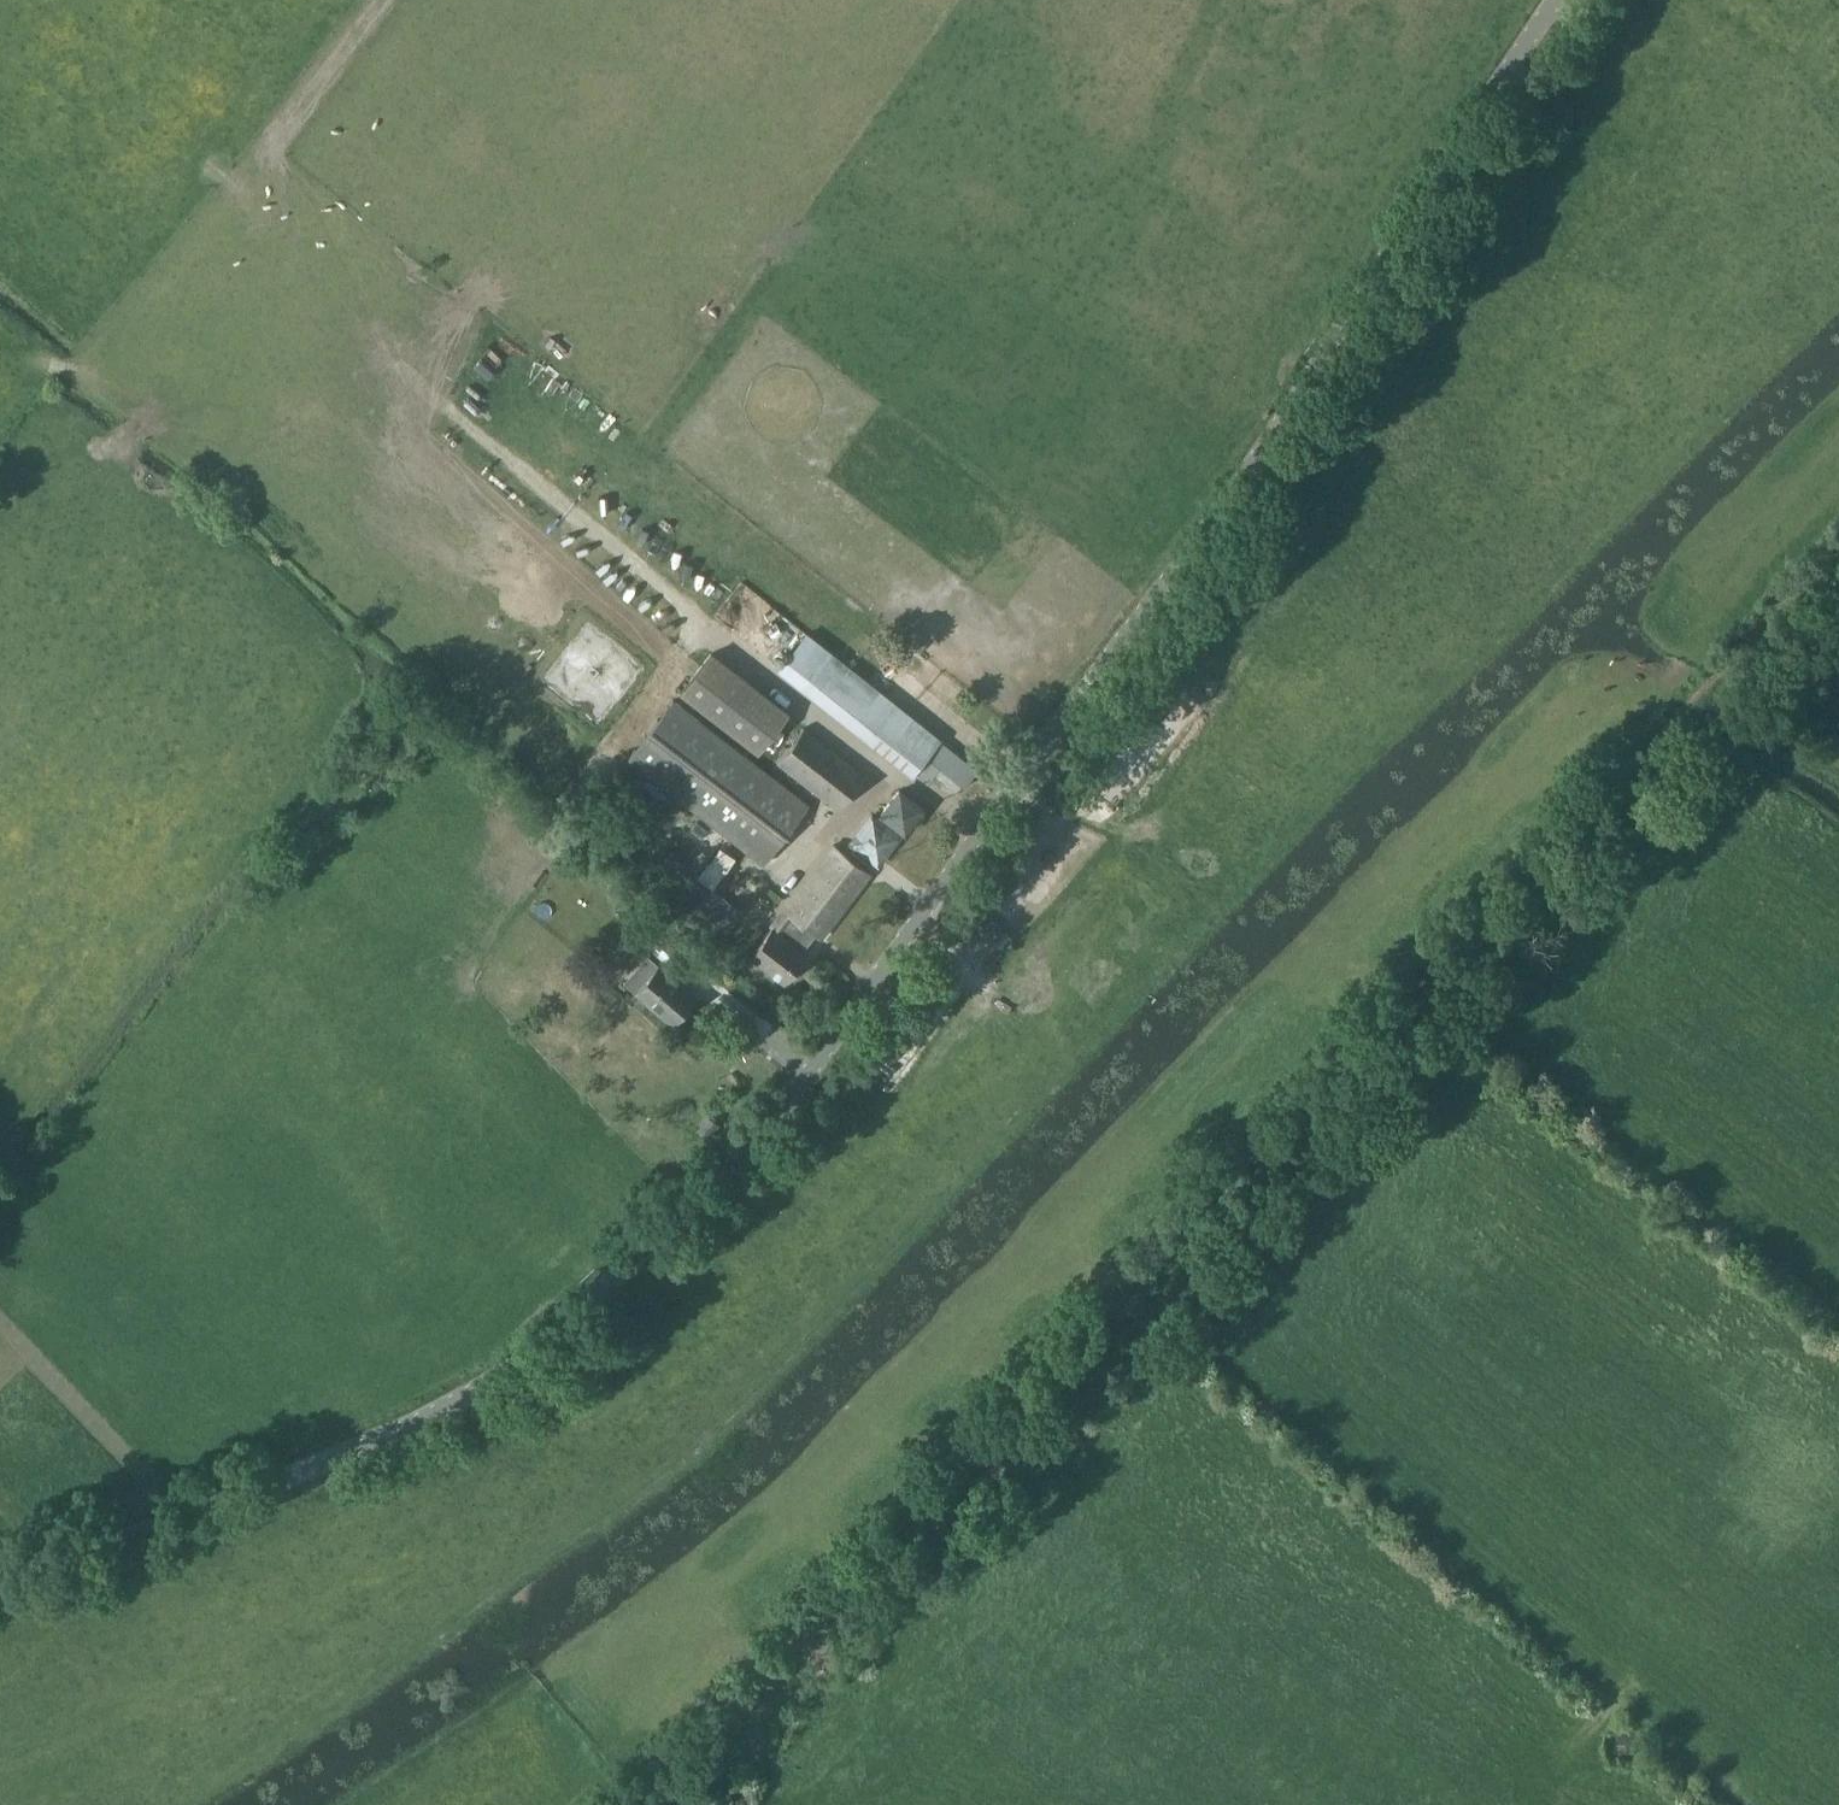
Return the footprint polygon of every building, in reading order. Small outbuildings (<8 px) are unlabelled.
[(807,634),(780,667),(808,691),(867,738),(911,773),(913,770),(927,781),(934,772),(956,790),(961,784),(964,787),(977,771),(938,740),(807,634)] [(710,653),(680,692),(757,752),(788,713),(710,653)] [(746,757),(673,699),(628,758),(764,864),(809,805),(746,757)] [(838,809),(865,774),(804,727),(777,762),(838,809)] [(882,813),(881,813),(882,814),(905,831),(905,832),(906,832),(906,831),(923,809),(923,808),(900,790),(899,790),(899,791),(882,813)] [(852,842),(878,863),(899,836),(872,815),(852,842)] [(750,955),(785,982),(807,953),(803,950),(816,934),(821,938),(871,873),(834,844),(784,909),(785,910),(750,955)] [(687,921),(709,892),(673,864),(651,892),(657,897),(652,903),(667,914),(671,908),(687,921)] [(739,912),(712,890),(694,913),(721,935),(739,912)] [(635,991),(672,1024),(696,996),(659,964),(635,991)]
